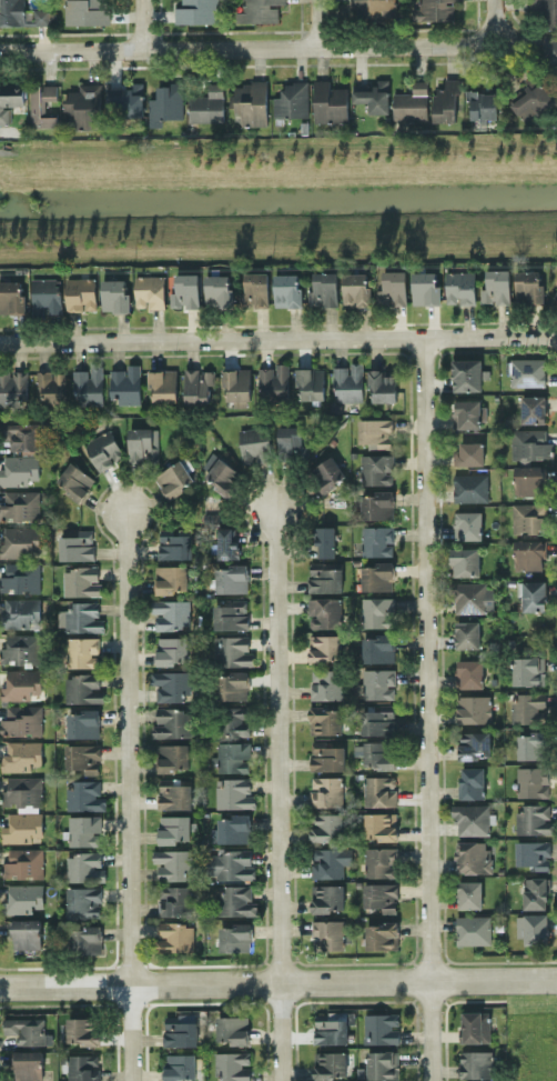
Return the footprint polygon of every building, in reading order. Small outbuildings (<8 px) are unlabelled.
[(50,24),(50,8),(25,8),(25,0),(0,0),(0,25),(50,24)] [(102,23),(101,0),(66,0),(66,24),(102,23)] [(182,6),(174,6),(175,23),(218,22),(218,0),(182,0),(182,6)] [(243,11),(236,11),(236,22),(278,21),(278,4),(286,4),(286,0),(243,0),(243,11)] [(352,17),(394,17),(393,0),(352,0),(352,17)] [(419,7),(412,8),(412,21),(454,20),(454,0),(419,0),(419,7)] [(538,29),(556,29),(556,0),(537,0),(538,29)] [(543,35),(541,61),(555,62),(555,72),(556,72),(556,36),(543,35)] [(525,122),(554,101),(533,73),(522,81),(528,90),(511,103),(525,122)] [(372,83),(352,83),(352,102),(369,102),(369,113),(390,113),(389,78),(372,79),(372,83)] [(434,121),(455,121),(455,94),(460,94),(460,78),(445,78),(444,88),(434,87),(434,121)] [(314,122),(348,121),(347,86),(329,87),(329,79),(313,79),(314,122)] [(393,92),(394,119),(428,118),(428,80),(412,81),(412,92),(393,92)] [(309,81),(282,81),(282,96),(273,96),(273,117),(309,117),(309,81)] [(11,123),(10,105),(24,105),(23,82),(0,82),(0,123),(11,123)] [(143,115),(143,82),(127,83),(127,93),(108,93),(108,116),(143,115)] [(233,83),(234,113),(241,113),(241,126),(267,125),(266,82),(233,83)] [(31,127),(58,126),(58,112),(47,113),(47,100),(58,100),(57,83),(30,84),(31,127)] [(102,129),(102,83),(79,83),(79,90),(66,90),(66,111),(75,110),(75,129),(102,129)] [(149,98),(150,120),(183,120),(183,83),(156,83),(156,98),(149,98)] [(189,95),(189,122),(224,122),(224,83),(208,83),(208,95),(189,95)] [(499,91),(469,90),(469,119),(498,119),(499,91)] [(510,269),(486,269),(486,288),(480,288),(480,302),(510,302),(510,269)] [(407,270),(382,270),(382,289),(376,289),(376,303),(406,304),(407,270)] [(446,271),(446,304),(476,303),(476,270),(446,271)] [(515,270),(516,298),(525,298),(525,303),(542,302),(541,270),(515,270)] [(269,305),(268,271),(244,272),(245,291),(239,292),(239,306),(269,305)] [(337,271),(313,272),(314,290),(308,290),(308,305),(338,305),(337,271)] [(412,303),(437,304),(438,272),(413,271),(412,303)] [(371,305),(371,284),(365,284),(365,272),(343,273),(343,306),(371,305)] [(200,274),(175,273),(175,292),(170,292),(170,306),(199,307),(200,274)] [(275,307),(301,306),(300,273),(274,274),(275,307)] [(205,275),(205,307),(231,306),(230,274),(205,275)] [(165,275),(136,275),(135,307),(165,307),(165,275)] [(31,313),(60,314),(61,278),(32,277),(31,313)] [(96,277),(66,277),(67,310),(96,310),(96,277)] [(101,279),(102,312),(128,311),(127,279),(101,279)] [(23,313),(24,281),(0,280),(0,313),(23,313)] [(453,391),(482,390),(481,358),(452,359),(453,391)] [(546,385),(545,358),(510,358),(511,386),(546,385)] [(334,366),(335,401),(363,401),(362,361),(349,362),(349,366),(334,366)] [(141,403),(140,363),(125,364),(125,369),(110,369),(110,398),(118,397),(118,403),(141,403)] [(259,367),(259,397),(289,396),(289,363),(275,363),(275,366),(259,367)] [(89,364),(89,370),(75,369),(74,403),(102,404),(103,365),(89,364)] [(298,399),(324,398),(324,367),(298,367),(298,399)] [(185,368),(184,402),(211,402),(212,369),(185,368)] [(224,368),(224,400),(250,399),(250,368),(224,368)] [(370,402),(397,401),(396,374),(384,374),(384,368),(369,369),(370,402)] [(177,369),(150,369),(151,402),(177,401),(177,369)] [(27,370),(0,370),(0,403),(28,403),(27,370)] [(36,395),(43,395),(43,403),(66,404),(67,372),(52,372),(52,370),(37,370),(36,395)] [(545,395),(521,396),(522,424),(546,423),(545,395)] [(484,399),(453,400),(454,428),(484,428),(484,399)] [(392,418),(358,419),(359,442),(368,442),(368,448),(393,448),(392,418)] [(10,439),(10,449),(38,450),(38,423),(2,422),(2,439),(10,439)] [(303,425),(278,426),(278,459),(304,458),(303,425)] [(158,428),(129,427),(128,461),(158,462),(158,428)] [(269,427),(240,428),(241,462),(270,461),(269,427)] [(98,471),(115,464),(113,460),(123,455),(111,429),(84,441),(98,471)] [(511,458),(550,459),(551,442),(545,442),(546,429),(512,429),(511,458)] [(458,464),(484,464),(484,441),(458,442),(458,464)] [(347,477),(332,454),(307,472),(322,494),(347,477)] [(392,484),(392,469),(394,469),(394,454),(360,454),(361,484),(392,484)] [(28,485),(28,479),(39,479),(38,455),(4,455),(4,467),(0,467),(0,485),(28,485)] [(219,455),(215,459),(210,456),(203,464),(210,470),(204,477),(226,495),(243,476),(219,455)] [(154,476),(168,499),(199,479),(184,456),(154,476)] [(96,479),(70,461),(58,479),(69,486),(65,492),(80,502),(96,479)] [(515,495),(536,495),(536,482),(544,482),(543,465),(514,466),(515,495)] [(487,473),(453,474),(454,501),(488,500),(487,473)] [(5,503),(0,503),(0,520),(39,519),(39,490),(4,491),(5,503)] [(393,519),(394,492),(362,491),(361,518),(393,519)] [(545,532),(544,502),(512,503),(512,532),(545,532)] [(481,510),(454,511),(455,539),(482,538),(481,510)] [(320,556),(335,556),(334,525),(312,526),(312,543),(320,543),(320,556)] [(41,555),(41,526),(4,526),(5,544),(0,544),(0,555),(41,555)] [(362,555),(392,555),(392,542),(394,542),(394,526),(361,526),(362,555)] [(193,534),(174,534),(174,528),(158,528),(159,558),(193,557),(193,534)] [(78,535),(59,535),(60,560),(95,559),(95,545),(92,545),(92,529),(78,529),(78,535)] [(515,539),(514,568),(544,569),(544,540),(515,539)] [(450,548),(450,564),(454,564),(454,576),(480,575),(479,547),(450,548)] [(5,575),(0,575),(0,591),(39,592),(40,563),(5,562),(5,575)] [(342,591),(342,562),(310,563),(310,578),(308,578),(308,592),(342,591)] [(361,563),(362,590),(394,589),(393,562),(361,563)] [(249,564),(228,563),(228,568),(216,567),(215,592),(248,592),(249,564)] [(187,565),(155,565),(155,592),(188,592),(187,565)] [(63,595),(101,594),(100,581),(98,581),(98,566),(63,567),(63,595)] [(547,580),(522,580),(522,610),(547,610),(547,580)] [(455,612),(494,612),(493,582),(450,583),(450,601),(455,601),(455,612)] [(41,598),(2,597),(2,628),(40,628),(41,598)] [(308,597),(309,627),(341,627),(341,597),(308,597)] [(393,597),(362,597),(362,627),(394,626),(393,597)] [(247,598),(223,599),(223,605),(214,605),(214,629),(248,628),(247,598)] [(190,599),(152,600),(152,612),(156,612),(156,628),(190,627),(190,599)] [(70,601),(70,609),(58,609),(58,630),(104,630),(104,618),(99,618),(98,601),(70,601)] [(479,621),(455,621),(455,648),(479,648),(479,621)] [(6,632),(6,647),(0,647),(0,662),(41,663),(41,633),(6,632)] [(309,634),(309,661),(340,662),(341,635),(309,634)] [(395,661),(395,635),(363,634),(362,660),(395,661)] [(254,665),(254,652),(249,652),(249,635),(214,635),(215,665),(254,665)] [(99,636),(66,637),(67,667),(98,666),(97,654),(99,654),(99,636)] [(157,663),(188,663),(188,637),(157,636),(157,663)] [(513,684),(545,684),(544,656),(512,657),(513,684)] [(484,687),(483,659),(456,659),(456,688),(484,687)] [(311,699),(343,698),(342,668),(311,669),(311,699)] [(364,668),(362,697),(393,698),(395,669),(364,668)] [(30,699),(30,693),(41,693),(41,669),(6,669),(6,686),(1,686),(1,699),(30,699)] [(191,670),(150,671),(151,684),(156,684),(157,701),(192,700),(191,670)] [(249,699),(249,671),(228,671),(228,674),(217,674),(217,699),(249,699)] [(104,701),(103,688),(99,688),(99,673),(65,674),(65,702),(104,701)] [(546,707),(546,694),(511,695),(511,722),(538,722),(538,707),(546,707)] [(490,695),(459,695),(458,722),(490,723),(490,695)] [(6,705),(6,718),(0,718),(0,735),(42,734),(41,704),(6,705)] [(360,710),(361,734),(394,733),(394,704),(378,704),(378,710),(360,710)] [(246,706),(222,706),(221,734),(250,735),(250,719),(246,719),(246,706)] [(191,736),(190,707),(156,708),(157,724),(152,724),(152,737),(191,736)] [(342,733),(341,707),(309,707),(310,734),(342,733)] [(67,737),(100,736),(99,708),(80,709),(80,712),(67,712),(67,737)] [(479,759),(480,753),(490,753),(490,732),(459,731),(459,759),(479,759)] [(517,759),(541,758),(541,734),(517,734),(517,759)] [(31,771),(31,765),(42,765),(42,741),(6,740),(6,753),(2,752),(2,771),(31,771)] [(364,741),(364,769),(395,768),(394,740),(364,741)] [(250,771),(249,741),(215,742),(215,764),(218,764),(219,772),(250,771)] [(345,769),(344,741),(312,742),(312,757),(310,757),(310,770),(345,769)] [(66,743),(65,767),(85,768),(85,771),(99,772),(100,744),(66,743)] [(189,743),(157,744),(158,771),(189,770),(189,743)] [(460,767),(460,798),(484,798),(483,766),(460,767)] [(516,796),(549,796),(549,767),(516,766),(516,796)] [(41,775),(7,776),(7,789),(2,789),(2,803),(18,803),(18,811),(41,810),(41,775)] [(365,806),(397,805),(396,789),(395,789),(395,775),(364,775),(365,806)] [(311,805),(343,805),(343,776),(311,776),(311,805)] [(216,807),(256,807),(255,794),(250,794),(250,777),(216,777),(216,807)] [(180,778),(160,778),(160,793),(157,793),(157,808),(192,807),(191,784),(180,784),(180,778)] [(68,809),(106,809),(106,795),(100,795),(100,779),(68,780),(68,809)] [(549,803),(523,803),(522,811),(516,811),(515,833),(551,834),(552,820),(549,820),(549,803)] [(489,804),(455,804),(455,835),(489,835),(489,804)] [(2,842),(31,842),(31,836),(42,836),(42,812),(9,812),(9,825),(2,825),(2,842)] [(365,812),(365,839),(398,839),(398,812),(365,812)] [(212,841),(250,842),(251,813),(231,813),(231,818),(218,818),(218,828),(212,827),(212,841)] [(310,840),(342,841),(342,813),(316,813),(316,826),(310,826),(310,840)] [(98,845),(97,831),(102,831),(102,815),(68,815),(68,845),(98,845)] [(159,815),(159,842),(192,842),(192,815),(159,815)] [(489,840),(456,841),(457,872),(490,871),(489,840)] [(516,865),(534,864),(535,870),(550,870),(549,840),(515,841),(516,865)] [(398,847),(365,846),(365,876),(396,877),(396,864),(397,864),(398,847)] [(43,847),(8,848),(9,861),(2,861),(2,879),(43,878),(43,847)] [(343,878),(344,863),(350,863),(350,848),(312,847),(311,877),(343,878)] [(153,849),(153,863),(158,863),(158,879),(191,879),(191,849),(153,849)] [(216,879),(256,878),(255,866),(251,866),(250,850),(206,851),(206,874),(216,874),(216,879)] [(67,881),(105,880),(105,868),(101,868),(101,852),(66,853),(67,881)] [(523,877),(524,908),(549,908),(548,876),(523,877)] [(458,881),(458,908),(482,907),(481,880),(458,881)] [(363,883),(364,907),(382,906),(382,912),(397,912),(396,882),(363,883)] [(8,883),(8,901),(3,901),(3,913),(33,914),(33,907),(43,907),(43,884),(8,883)] [(312,911),(344,911),(343,883),(311,884),(312,911)] [(251,885),(220,884),(219,914),(257,915),(257,901),(251,901),(251,885)] [(158,915),(190,914),(189,885),(158,886),(158,915)] [(67,911),(74,911),(74,917),(101,917),(100,886),(66,887),(67,911)] [(547,913),(523,913),(523,943),(547,943),(547,913)] [(490,914),(456,915),(456,944),(491,943),(490,914)] [(9,919),(9,935),(13,934),(13,948),(41,948),(41,918),(9,919)] [(343,950),(344,920),(313,919),(312,949),(343,950)] [(155,951),(194,950),(193,922),(159,923),(159,938),(154,938),(155,951)] [(251,922),(232,922),(233,926),(219,926),(219,951),(251,950),(251,922)] [(365,922),(366,949),(398,948),(398,922),(365,922)] [(102,952),(103,927),(69,926),(68,952),(102,952)] [(490,1011),(462,1011),(462,1042),(489,1042),(490,1011)] [(346,1043),(345,1012),(314,1013),(314,1043),(346,1043)] [(399,1042),(399,1026),(399,1013),(364,1013),(364,1043),(399,1042)] [(249,1015),(217,1016),(218,1043),(249,1043),(249,1015)] [(17,1044),(50,1044),(50,1033),(44,1033),(44,1017),(4,1017),(4,1034),(17,1033),(17,1044)] [(99,1044),(100,1029),(94,1029),(94,1017),(67,1017),(67,1043),(99,1044)] [(42,1080),(42,1050),(16,1049),(15,1080),(42,1080)] [(366,1050),(367,1079),(399,1078),(399,1049),(366,1050)] [(460,1077),(491,1077),(492,1050),(460,1049),(460,1077)] [(216,1080),(250,1080),(249,1051),(216,1052),(216,1080)] [(346,1051),(314,1051),(314,1078),(346,1077),(346,1051)] [(99,1053),(68,1054),(68,1080),(100,1080),(99,1053)] [(196,1054),(165,1053),(164,1080),(196,1080),(196,1054)]
